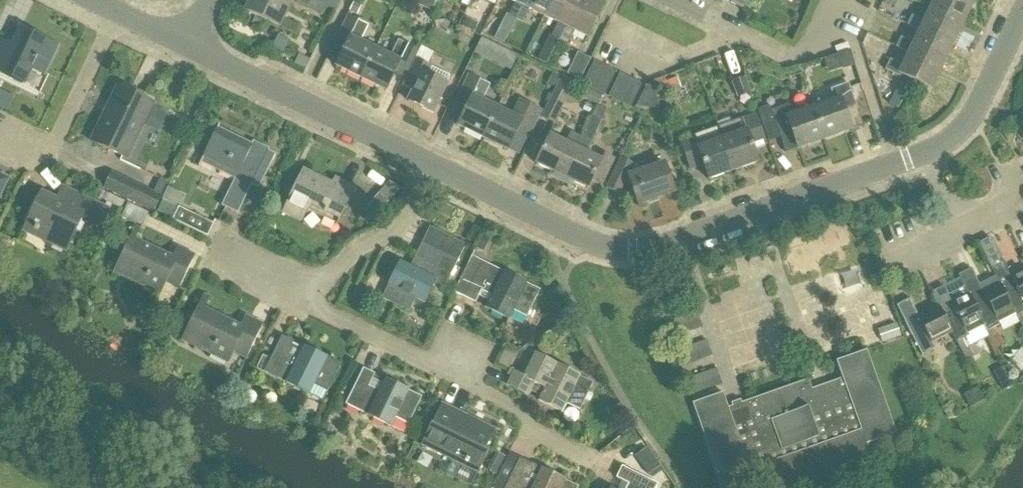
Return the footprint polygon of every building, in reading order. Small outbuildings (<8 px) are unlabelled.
[(243,11),(255,16),(250,26),(256,29),(261,19),(278,28),(279,26),(295,34),(299,26),(283,18),(287,10),(267,0),(248,0),(243,11)] [(287,10),(292,0),(267,0),(287,10)] [(436,2),(432,0),(409,0),(409,1),(431,11),(436,2)] [(524,0),(507,0),(514,3),(508,16),(504,24),(512,28),(516,20),(515,19),(524,0)] [(551,0),(524,0),(515,19),(516,20),(522,22),(527,10),(543,18),(551,0)] [(578,0),(551,0),(543,18),(557,25),(540,59),(548,63),(559,41),(558,40),(578,0)] [(559,41),(565,44),(571,32),(587,39),(603,7),(589,0),(578,0),(558,40),(559,41)] [(748,0),(731,0),(729,3),(743,10),(748,0)] [(917,3),(928,9),(929,6),(963,23),(974,0),(973,0),(910,0),(917,3)] [(895,12),(892,19),(907,25),(917,31),(919,28),(952,45),(963,23),(929,6),(928,9),(922,21),(911,15),(902,11),(895,12)] [(360,80),(375,50),(359,43),(367,26),(347,16),(334,42),(345,47),(335,67),(360,80)] [(466,17),(462,26),(474,32),(478,23),(466,17)] [(57,46),(21,28),(12,46),(0,40),(0,71),(24,82),(31,67),(44,73),(57,46)] [(941,67),(952,45),(919,28),(917,31),(911,43),(900,38),(895,47),(907,53),(908,50),(941,67)] [(488,60),(495,46),(482,39),(474,54),(488,60)] [(406,79),(415,60),(419,51),(398,41),(389,58),(375,50),(360,80),(386,92),(395,74),(406,79)] [(930,90),(941,67),(908,50),(907,53),(901,65),(889,60),(885,70),(899,77),(900,75),(930,90)] [(842,70),(855,66),(850,51),(837,54),(842,70)] [(580,81),(591,59),(578,52),(567,74),(580,81)] [(306,69),(310,59),(299,54),(294,63),(306,69)] [(406,79),(402,87),(413,92),(408,103),(432,114),(435,107),(446,85),(445,85),(449,76),(432,67),(431,68),(427,66),(415,60),(406,79)] [(594,90),(605,66),(594,61),(582,84),(594,90)] [(605,66),(594,90),(604,95),(616,72),(605,66)] [(552,72),(547,84),(555,88),(560,78),(561,76),(552,72)] [(620,102),(632,79),(620,74),(608,97),(620,102)] [(482,139),(496,110),(481,102),(489,86),(468,76),(456,102),(466,107),(457,127),(482,139)] [(737,99),(751,93),(745,76),(731,81),(737,99)] [(662,95),(681,88),(677,77),(658,84),(662,95)] [(554,125),(573,85),(560,78),(555,88),(541,118),(554,125)] [(630,107),(642,84),(632,79),(620,102),(630,107)] [(813,108),(824,139),(862,125),(848,83),(831,89),(835,101),(813,108)] [(601,96),(593,92),(584,87),(579,96),(597,105),(601,96)] [(906,92),(897,87),(888,104),(897,109),(906,92)] [(135,137),(152,104),(122,89),(109,114),(105,111),(90,141),(121,156),(132,135),(135,137)] [(496,110),(482,139),(508,152),(518,132),(527,137),(540,111),(519,101),(511,117),(496,110)] [(824,139),(813,108),(792,116),(788,104),(770,110),(769,105),(757,110),(768,142),(780,138),(785,152),(824,139)] [(586,153),(602,120),(592,115),(581,138),(561,177),(587,190),(591,181),(601,186),(614,159),(604,154),(601,160),(586,153)] [(733,171),(757,163),(752,147),(765,143),(755,115),(718,128),(733,171)] [(250,145),(217,128),(200,162),(234,178),(221,206),(237,214),(252,185),(258,189),(275,155),(268,151),(269,149),(252,141),(250,145)] [(708,180),(733,171),(718,128),(679,141),(689,169),(703,165),(708,180)] [(581,138),(570,133),(565,143),(550,136),(536,165),(561,177),(581,138)] [(633,165),(621,159),(607,189),(619,194),(624,183),(630,181),(638,205),(675,192),(665,164),(648,170),(645,161),(633,165)] [(332,185),(303,170),(282,211),(301,221),(306,210),(315,214),(323,211),(339,219),(354,188),(335,178),(332,185)] [(154,192),(111,172),(103,189),(153,214),(162,196),(161,196),(167,183),(160,179),(154,192)] [(0,174),(0,201),(10,179),(0,174)] [(108,210),(69,192),(64,204),(41,194),(23,232),(65,251),(80,218),(100,228),(108,210)] [(379,194),(368,206),(378,214),(389,202),(379,194)] [(142,227),(148,213),(128,203),(121,216),(142,227)] [(207,237),(213,224),(178,208),(172,220),(207,237)] [(443,288),(465,245),(428,227),(409,267),(399,262),(381,298),(407,311),(413,298),(423,303),(433,283),(443,288)] [(481,235),(475,248),(484,252),(491,239),(481,235)] [(176,260),(128,237),(112,272),(160,294),(166,283),(178,289),(192,261),(178,254),(176,260)] [(985,260),(988,267),(993,276),(997,283),(1013,314),(1014,317),(1017,316),(1021,313),(1022,312),(1022,270),(1010,276),(1002,260),(998,253),(985,260)] [(525,317),(538,290),(471,257),(454,293),(462,297),(474,303),(480,291),(490,296),(484,307),(508,319),(512,311),(525,317)] [(970,268),(957,275),(963,287),(964,287),(983,325),(986,331),(999,324),(998,322),(1013,314),(997,283),(993,276),(978,284),(973,274),(970,268)] [(942,286),(930,293),(936,306),(937,306),(950,332),(955,343),(957,342),(965,359),(973,355),(968,346),(966,347),(962,339),(968,336),(967,333),(983,325),(964,287),(963,287),(947,296),(942,286)] [(909,299),(896,306),(921,355),(934,348),(931,342),(950,332),(937,306),(936,306),(918,315),(909,299)] [(243,328),(197,305),(180,339),(227,362),(233,351),(246,358),(260,329),(246,323),(243,328)] [(684,317),(691,331),(707,323),(700,310),(684,317)] [(882,343),(901,336),(897,323),(878,330),(882,343)] [(263,356),(256,369),(263,372),(308,394),(313,385),(326,392),(339,365),(302,347),(296,359),(286,354),(292,342),(281,336),(270,359),(263,356)] [(515,360),(519,352),(507,346),(498,364),(509,369),(514,359),(515,360)] [(867,350),(836,361),(842,378),(812,389),(809,379),(741,402),(740,399),(726,404),(722,393),(691,404),(721,487),(751,487),(755,486),(752,476),(759,473),(765,487),(793,487),(872,460),(866,444),(896,433),(867,350)] [(592,384),(533,355),(522,377),(512,372),(506,385),(527,395),(533,384),(543,389),(537,401),(560,412),(565,404),(579,411),(592,384)] [(999,373),(1010,392),(1020,387),(1009,367),(999,373)] [(378,392),(368,387),(374,374),(362,369),(345,404),(389,426),(393,417),(407,424),(420,397),(384,380),(378,392)] [(965,399),(969,406),(983,399),(979,392),(965,399)] [(477,474),(488,452),(485,450),(495,429),(442,403),(421,446),(477,474)] [(618,404),(607,411),(614,423),(625,416),(618,404)] [(656,462),(646,447),(633,456),(643,470),(656,462)] [(528,467),(529,464),(518,459),(508,479),(499,475),(493,487),(576,487),(577,487),(540,469),(538,472),(528,467)] [(656,485),(620,467),(614,478),(627,484),(625,487),(655,487),(656,485)]
